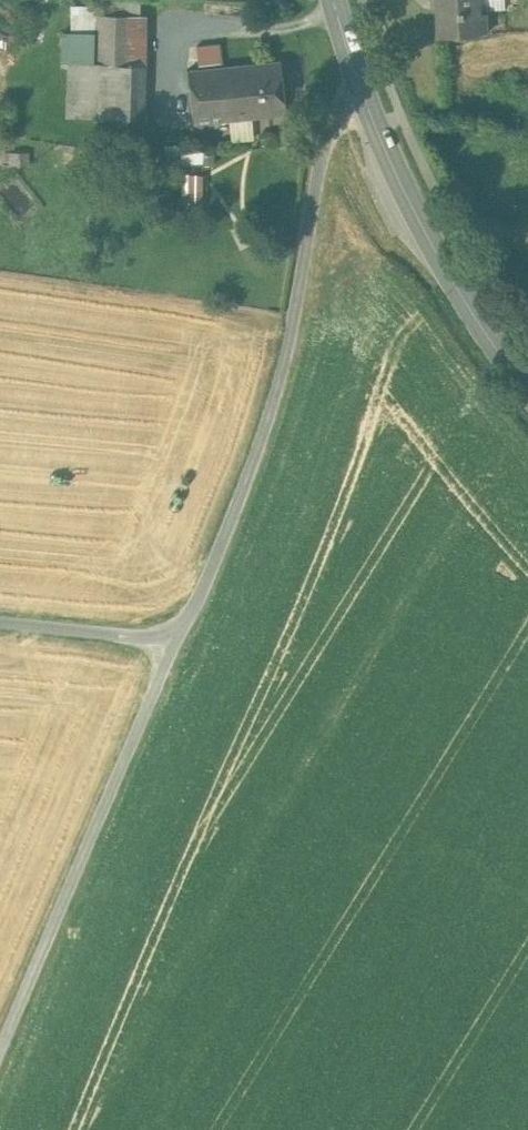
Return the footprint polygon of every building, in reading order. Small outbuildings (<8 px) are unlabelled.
[(100,15),(126,14),(141,14),(141,0),(100,0),(100,15)] [(441,36),(482,35),(481,0),(440,0),(441,36)] [(126,14),(100,15),(101,62),(106,62),(127,63),(126,14)] [(141,14),(126,14),(127,63),(145,64),(147,64),(147,14),(141,14)] [(199,65),(223,62),(221,42),(197,44),(199,65)] [(283,60),(231,66),(236,118),(288,113),(283,60)] [(90,62),(67,61),(64,115),(88,116),(90,62)] [(101,62),(90,62),(88,116),(104,117),(106,62),(101,62)] [(127,63),(106,62),(104,117),(143,118),(145,64),(127,63)] [(231,66),(190,70),(195,122),(236,118),(231,66)] [(203,203),(203,173),(186,172),(186,203),(203,203)]
